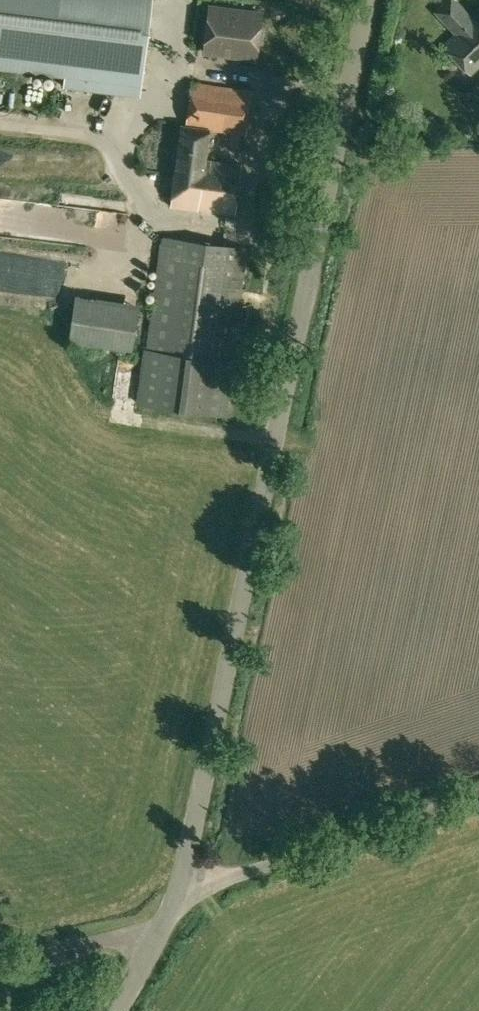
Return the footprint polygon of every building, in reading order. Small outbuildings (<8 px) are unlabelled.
[(65,76),(64,87),(139,96),(151,0),(0,0),(0,68),(65,76)] [(469,73),(478,64),(478,23),(474,17),(472,19),(454,0),(448,0),(436,11),(456,33),(443,46),(469,73)] [(204,52),(255,58),(257,43),(262,43),(264,29),(259,29),(261,13),(210,6),(204,52)] [(198,208),(235,213),(242,164),(205,159),(209,129),(245,134),(251,90),(192,83),(186,125),(181,125),(171,206),(198,209),(198,208)] [(138,403),(224,415),(246,247),(163,236),(148,349),(146,348),(138,403)] [(67,341),(131,350),(138,303),(74,294),(67,341)]
